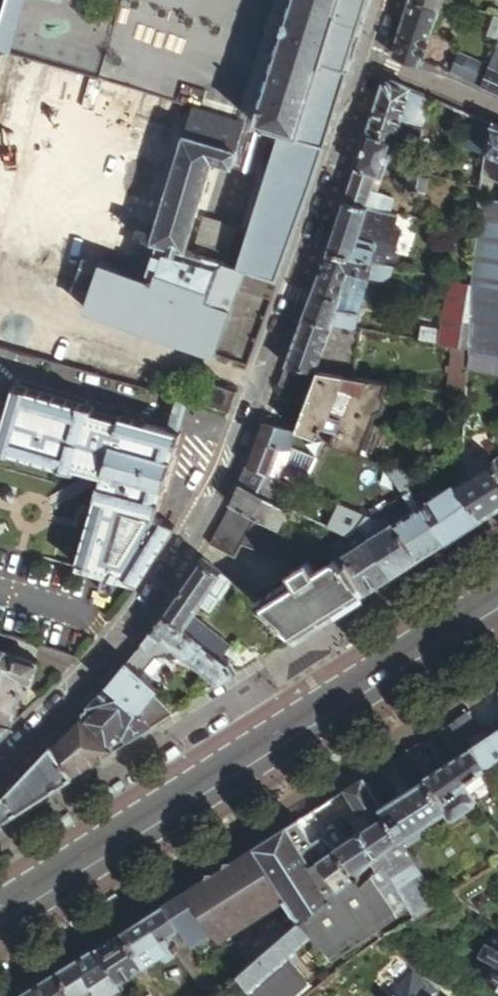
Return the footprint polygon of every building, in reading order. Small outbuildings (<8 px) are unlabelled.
[(0,40),(10,0),(0,0),(0,40)] [(238,114),(246,116),(255,119),(291,0),(273,0),(238,114)] [(324,144),(337,101),(350,60),(360,28),(369,0),(291,0),(255,119),(282,128),(324,144)] [(393,55),(417,68),(441,0),(410,0),(393,55)] [(493,13),(485,32),(497,38),(497,15),(493,13)] [(479,87),(497,96),(497,40),(479,87)] [(484,65),(456,53),(448,72),(476,83),(484,65)] [(383,83),(368,129),(395,139),(401,119),(410,88),(410,87),(391,79),(383,83)] [(410,88),(401,119),(417,123),(426,94),(410,88)] [(238,114),(195,100),(153,226),(137,221),(122,266),(99,258),(83,304),(213,351),(236,287),(239,278),(244,267),(276,279),(306,195),(321,156),(323,147),(324,144),(282,128),(277,143),(238,265),(224,260),(236,224),(200,213),(189,246),(181,244),(211,154),(231,160),(246,116),(238,114)] [(490,122),(470,114),(463,144),(487,150),(490,122)] [(255,119),(246,116),(231,160),(239,163),(244,148),(262,154),(267,140),(277,143),(282,128),(255,119)] [(490,122),(487,150),(497,155),(497,126),(490,122)] [(395,139),(368,129),(345,200),(367,205),(392,211),(395,198),(373,190),(377,175),(384,177),(393,147),(395,139)] [(396,169),(403,171),(405,163),(400,156),(396,169)] [(405,163),(403,171),(415,175),(417,167),(405,163)] [(415,175),(403,171),(400,183),(411,187),(412,184),(415,175)] [(431,179),(415,175),(412,184),(411,187),(413,185),(416,182),(418,182),(421,181),(425,183),(427,185),(429,189),(431,179)] [(497,205),(496,204),(483,198),(473,284),(467,349),(465,369),(497,377),(497,205)] [(367,205),(345,200),(328,249),(373,260),(383,262),(386,250),(393,252),(400,228),(393,226),(397,212),(392,211),(367,205)] [(373,260),(328,249),(302,318),(332,324),(355,328),(358,314),(335,310),(349,272),(384,281),(389,276),(392,265),(383,262),(373,260)] [(236,287),(269,299),(272,290),(276,279),(244,267),(239,278),(236,287)] [(473,284),(461,281),(449,278),(440,329),(419,325),(417,340),(467,349),(473,284)] [(332,324),(302,318),(285,363),(315,368),(319,358),(327,335),(332,324)] [(365,330),(355,328),(332,324),(327,335),(340,345),(362,350),(365,330)] [(319,358),(315,368),(358,377),(360,366),(319,358)] [(315,368),(285,363),(277,384),(308,395),(295,430),(313,437),(359,452),(360,449),(374,455),(385,448),(390,437),(386,427),(371,422),(387,382),(358,377),(315,368)] [(196,402),(227,411),(235,390),(203,380),(196,402)] [(15,382),(10,404),(0,403),(0,419),(9,419),(1,443),(80,467),(81,465),(107,473),(83,552),(78,564),(138,585),(139,582),(150,565),(173,526),(161,515),(187,434),(125,415),(125,416),(99,408),(15,382)] [(295,430),(264,420),(248,465),(295,484),(300,487),(303,479),(273,467),(283,441),(309,450),(313,437),(295,430)] [(460,481),(481,515),(497,505),(497,457),(460,481)] [(415,495),(421,505),(428,515),(430,517),(444,539),(481,515),(460,481),(462,461),(440,465),(454,484),(445,491),(443,488),(442,487),(440,487),(431,492),(427,487),(415,495)] [(409,469),(387,462),(406,493),(416,509),(421,505),(415,495),(409,486),(409,469)] [(295,484),(248,465),(239,483),(277,500),(276,502),(290,508),(293,510),(300,493),(293,491),(295,484)] [(281,528),(290,508),(276,502),(277,500),(239,483),(230,505),(281,528)] [(395,522),(416,509),(406,493),(370,515),(372,516),(375,516),(376,516),(379,515),(381,515),(384,515),(387,516),(388,517),(391,518),(393,519),(395,522)] [(293,633),(363,589),(342,555),(330,550),(321,545),(281,528),(230,505),(209,544),(234,557),(244,540),(281,557),(297,566),(299,569),(259,598),(293,633)] [(428,515),(421,505),(416,509),(395,522),(398,526),(417,556),(444,539),(430,517),(428,515)] [(390,573),(417,556),(398,526),(395,522),(393,519),(391,518),(388,517),(387,516),(384,515),(381,515),(379,515),(376,516),(375,516),(372,516),(370,515),(369,515),(365,513),(361,518),(337,508),(330,526),(350,534),(358,529),(362,530),(366,534),(390,573)] [(363,589),(390,573),(366,534),(362,530),(358,529),(350,534),(348,537),(347,538),(344,536),(336,542),(337,546),(330,550),(342,555),(363,589)] [(231,578),(201,557),(200,559),(173,597),(187,601),(196,605),(201,598),(212,606),(231,578)] [(192,610),(196,605),(187,601),(173,597),(162,613),(229,661),(235,670),(257,656),(234,636),(228,642),(192,610)] [(229,661),(162,613),(135,650),(125,660),(133,667),(144,676),(143,671),(142,669),(141,668),(151,655),(153,656),(161,655),(163,652),(170,658),(179,653),(183,656),(154,684),(156,686),(175,667),(188,676),(198,665),(209,674),(216,682),(235,670),(229,661)] [(12,722),(26,680),(30,682),(35,678),(38,668),(37,662),(0,650),(0,718),(12,722)] [(133,667),(125,660),(105,684),(151,723),(173,709),(152,691),(133,675),(133,667)] [(173,709),(216,682),(209,674),(198,665),(188,676),(175,667),(156,686),(152,691),(173,709)] [(152,691),(156,686),(154,684),(144,676),(133,667),(133,675),(152,691)] [(151,723),(105,684),(104,686),(78,713),(111,748),(151,723)] [(463,711),(451,718),(464,739),(465,740),(471,737),(476,733),(476,731),(464,711),(463,711)] [(72,773),(111,748),(78,713),(49,743),(72,773)] [(12,722),(0,718),(0,734),(12,722)] [(464,739),(451,718),(440,726),(453,746),(455,745),(464,739)] [(469,746),(484,769),(497,757),(497,720),(480,731),(483,736),(475,741),(471,737),(465,740),(469,746)] [(455,745),(460,752),(469,746),(465,740),(464,739),(455,745)] [(49,743),(14,780),(0,795),(0,818),(25,803),(72,773),(49,743)] [(462,782),(484,769),(469,746),(460,752),(424,775),(438,797),(462,782)] [(397,792),(405,787),(387,759),(379,764),(397,792)] [(475,802),(462,782),(438,797),(424,775),(405,787),(397,792),(378,804),(405,848),(425,835),(419,826),(444,809),(450,819),(454,819),(473,807),(475,802)] [(330,848),(357,876),(376,863),(382,872),(388,868),(418,913),(439,900),(405,848),(378,804),(360,776),(341,789),(356,811),(363,807),(372,820),(330,848)] [(425,835),(450,819),(444,809),(419,826),(425,835)] [(301,919),(357,876),(330,848),(318,837),(311,841),(296,818),(251,846),(285,896),(301,919)] [(235,857),(185,889),(213,923),(223,936),(285,896),(251,846),(235,857)] [(357,876),(301,919),(309,930),(324,952),(395,908),(374,873),(361,882),(357,876)] [(185,889),(164,903),(193,938),(203,949),(223,936),(213,923),(185,889)] [(164,903),(97,946),(124,977),(167,950),(169,952),(175,952),(182,946),(219,989),(229,980),(236,974),(229,967),(223,972),(219,967),(214,961),(203,949),(193,938),(164,903)] [(229,980),(243,995),(290,995),(309,979),(285,950),(292,944),(297,939),(309,930),(301,919),(247,965),(236,974),(229,980)] [(484,942),(479,951),(487,956),(492,959),(483,973),(497,981),(497,949),(484,942)] [(57,970),(75,994),(85,987),(92,995),(116,995),(119,994),(116,990),(128,982),(124,977),(97,946),(57,970)] [(487,956),(479,951),(473,961),(481,965),(487,956)] [(409,964),(384,995),(464,995),(409,964)] [(17,995),(76,995),(75,994),(57,970),(17,995)] [(229,980),(219,989),(210,995),(243,995),(229,980)]
